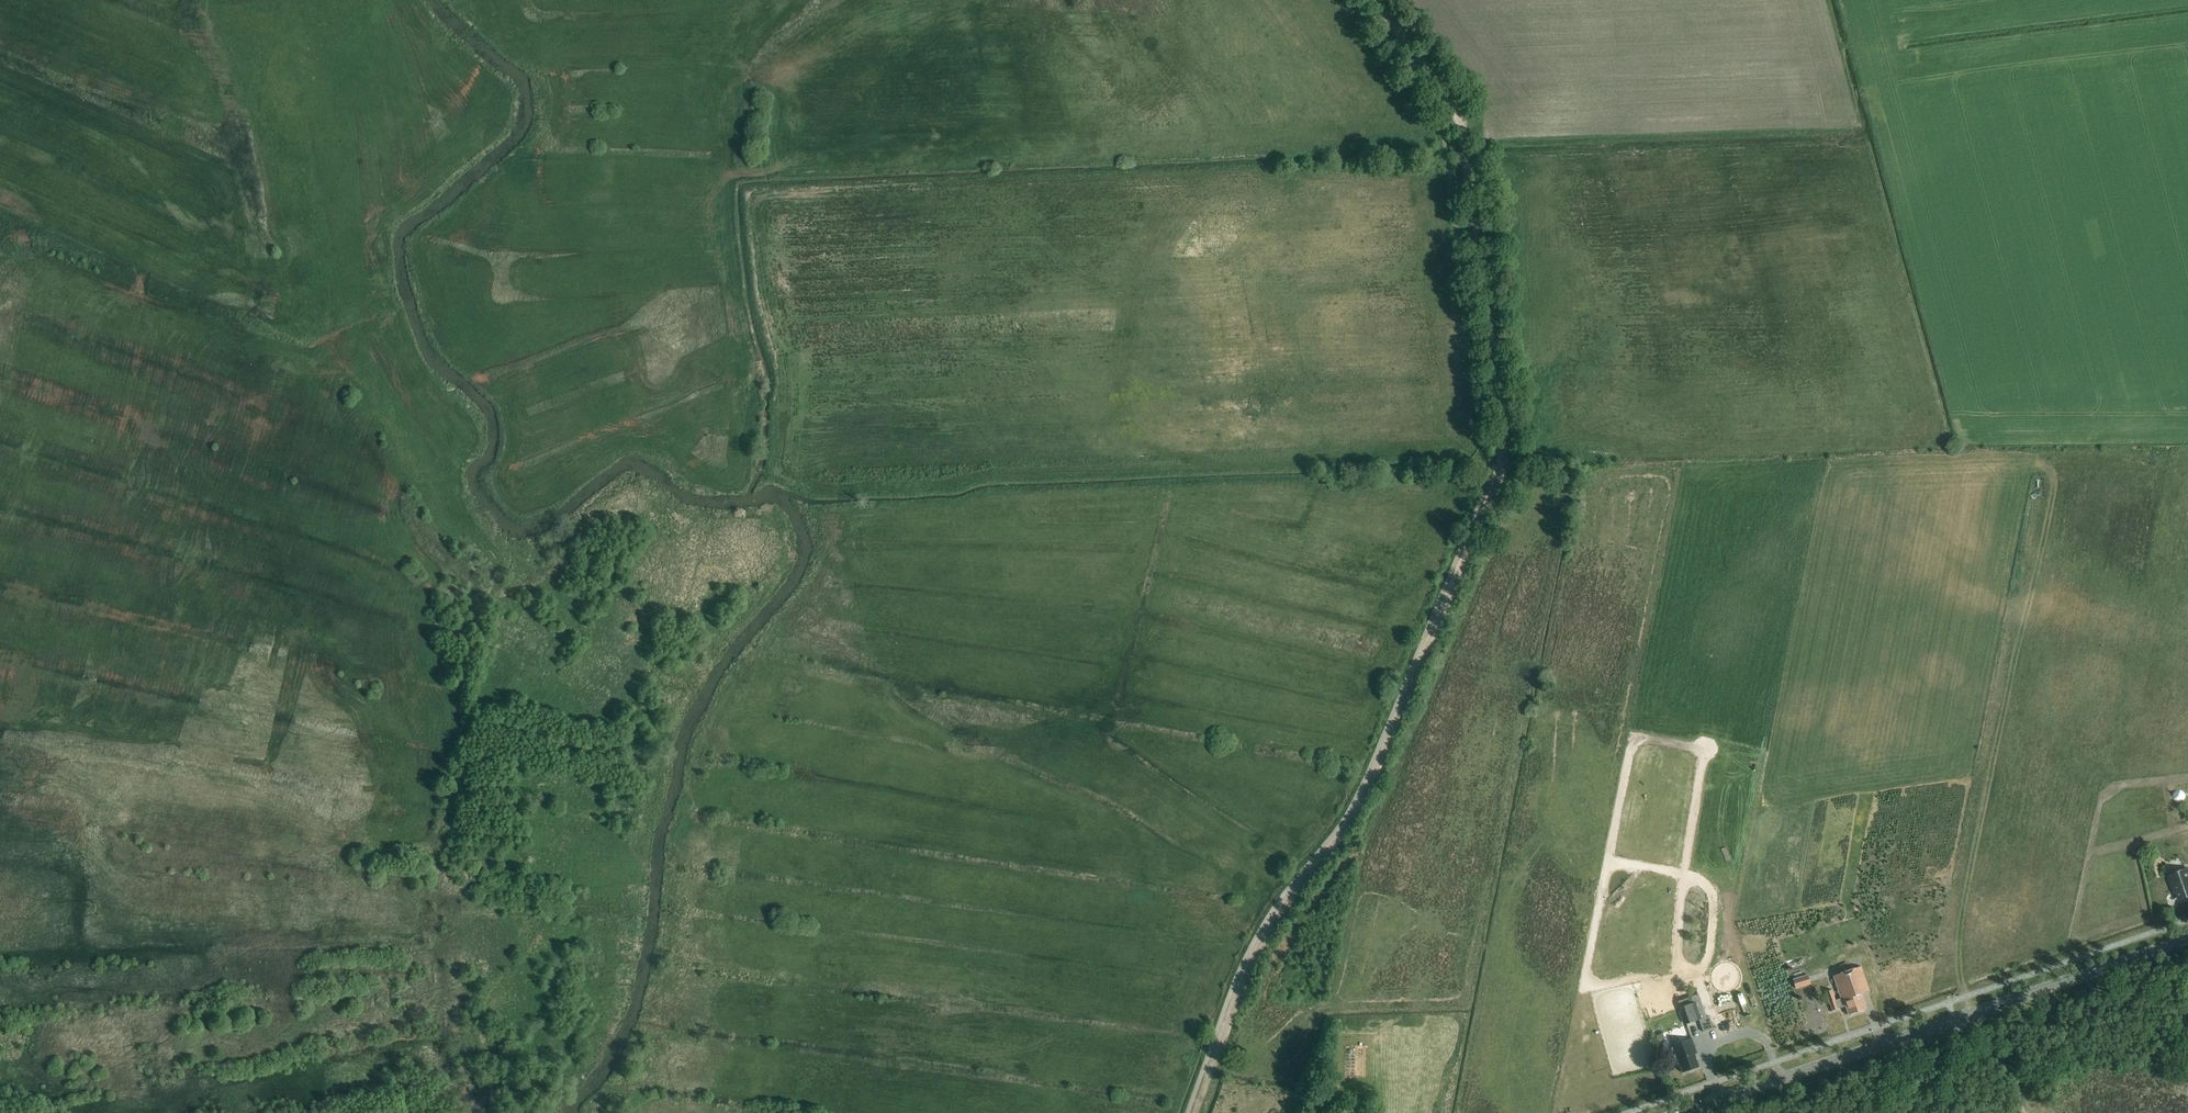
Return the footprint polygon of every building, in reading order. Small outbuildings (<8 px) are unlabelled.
[(2169,876),(2175,893),(2177,892),(2180,900),(2187,897),(2187,869),(2169,876)] [(1868,991),(1860,967),(1833,976),(1842,1001),(1836,1003),(1831,990),(1825,992),(1832,1010),(1845,1005),(1849,1015),(1865,1009),(1860,994),(1868,991)] [(1792,980),(1795,989),(1810,984),(1808,975),(1792,980)] [(1703,1032),(1713,1029),(1709,1017),(1706,1018),(1698,994),(1678,1001),(1681,1008),(1686,1024),(1693,1021),(1699,1019),(1703,1032)] [(1696,1053),(1690,1039),(1671,1046),(1677,1062),(1679,1061),(1683,1072),(1699,1066),(1694,1054),(1696,1053)]
